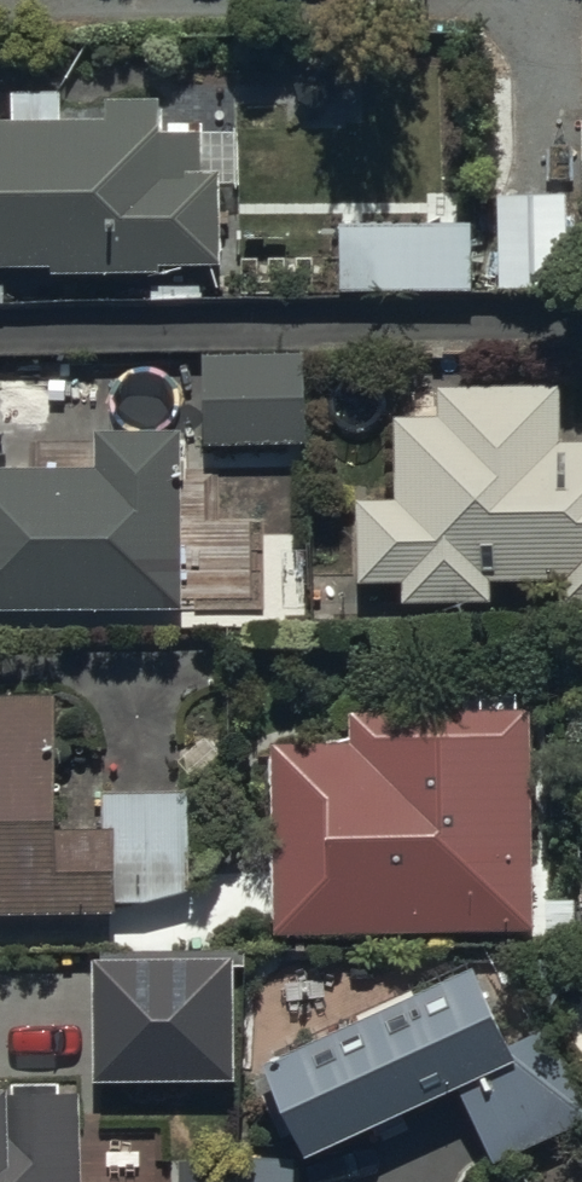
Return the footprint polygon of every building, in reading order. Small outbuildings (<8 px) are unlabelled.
[(0,122),(0,270),(52,269),(53,276),(162,274),(162,270),(224,269),(222,171),(203,171),(202,123),(163,124),(163,97),(100,98),(101,121),(64,122),(63,87),(12,88),(12,122),(0,122)] [(426,222),(340,223),(341,292),(474,291),(473,166),(426,166),(426,222)] [(568,290),(569,192),(494,192),(493,289),(568,290)] [(307,357),(203,358),(203,441),(307,440),(307,357)] [(437,384),(437,418),(394,418),(394,500),(361,500),(361,583),(403,583),(403,605),(493,605),(493,581),(564,581),(564,598),(581,598),(581,441),(560,441),(560,384),(437,384)] [(186,611),(185,431),(94,432),(95,471),(0,471),(0,612),(186,611)] [(117,914),(117,902),(190,902),(190,791),(106,790),(106,828),(62,828),(62,696),(0,696),(0,914),(117,914)] [(537,903),(532,713),(351,715),(351,749),(274,748),(273,934),(575,936),(574,902),(537,903)] [(240,1087),(242,958),(103,956),(101,1084),(240,1087)] [(266,1061),(247,1069),(279,1138),(294,1131),(307,1159),(458,1091),(492,1165),(581,1125),(581,1103),(544,1020),(507,1036),(476,966),(266,1061)] [(83,1096),(63,1096),(63,1082),(9,1081),(9,1089),(0,1089),(0,1181),(82,1181),(83,1096)]
